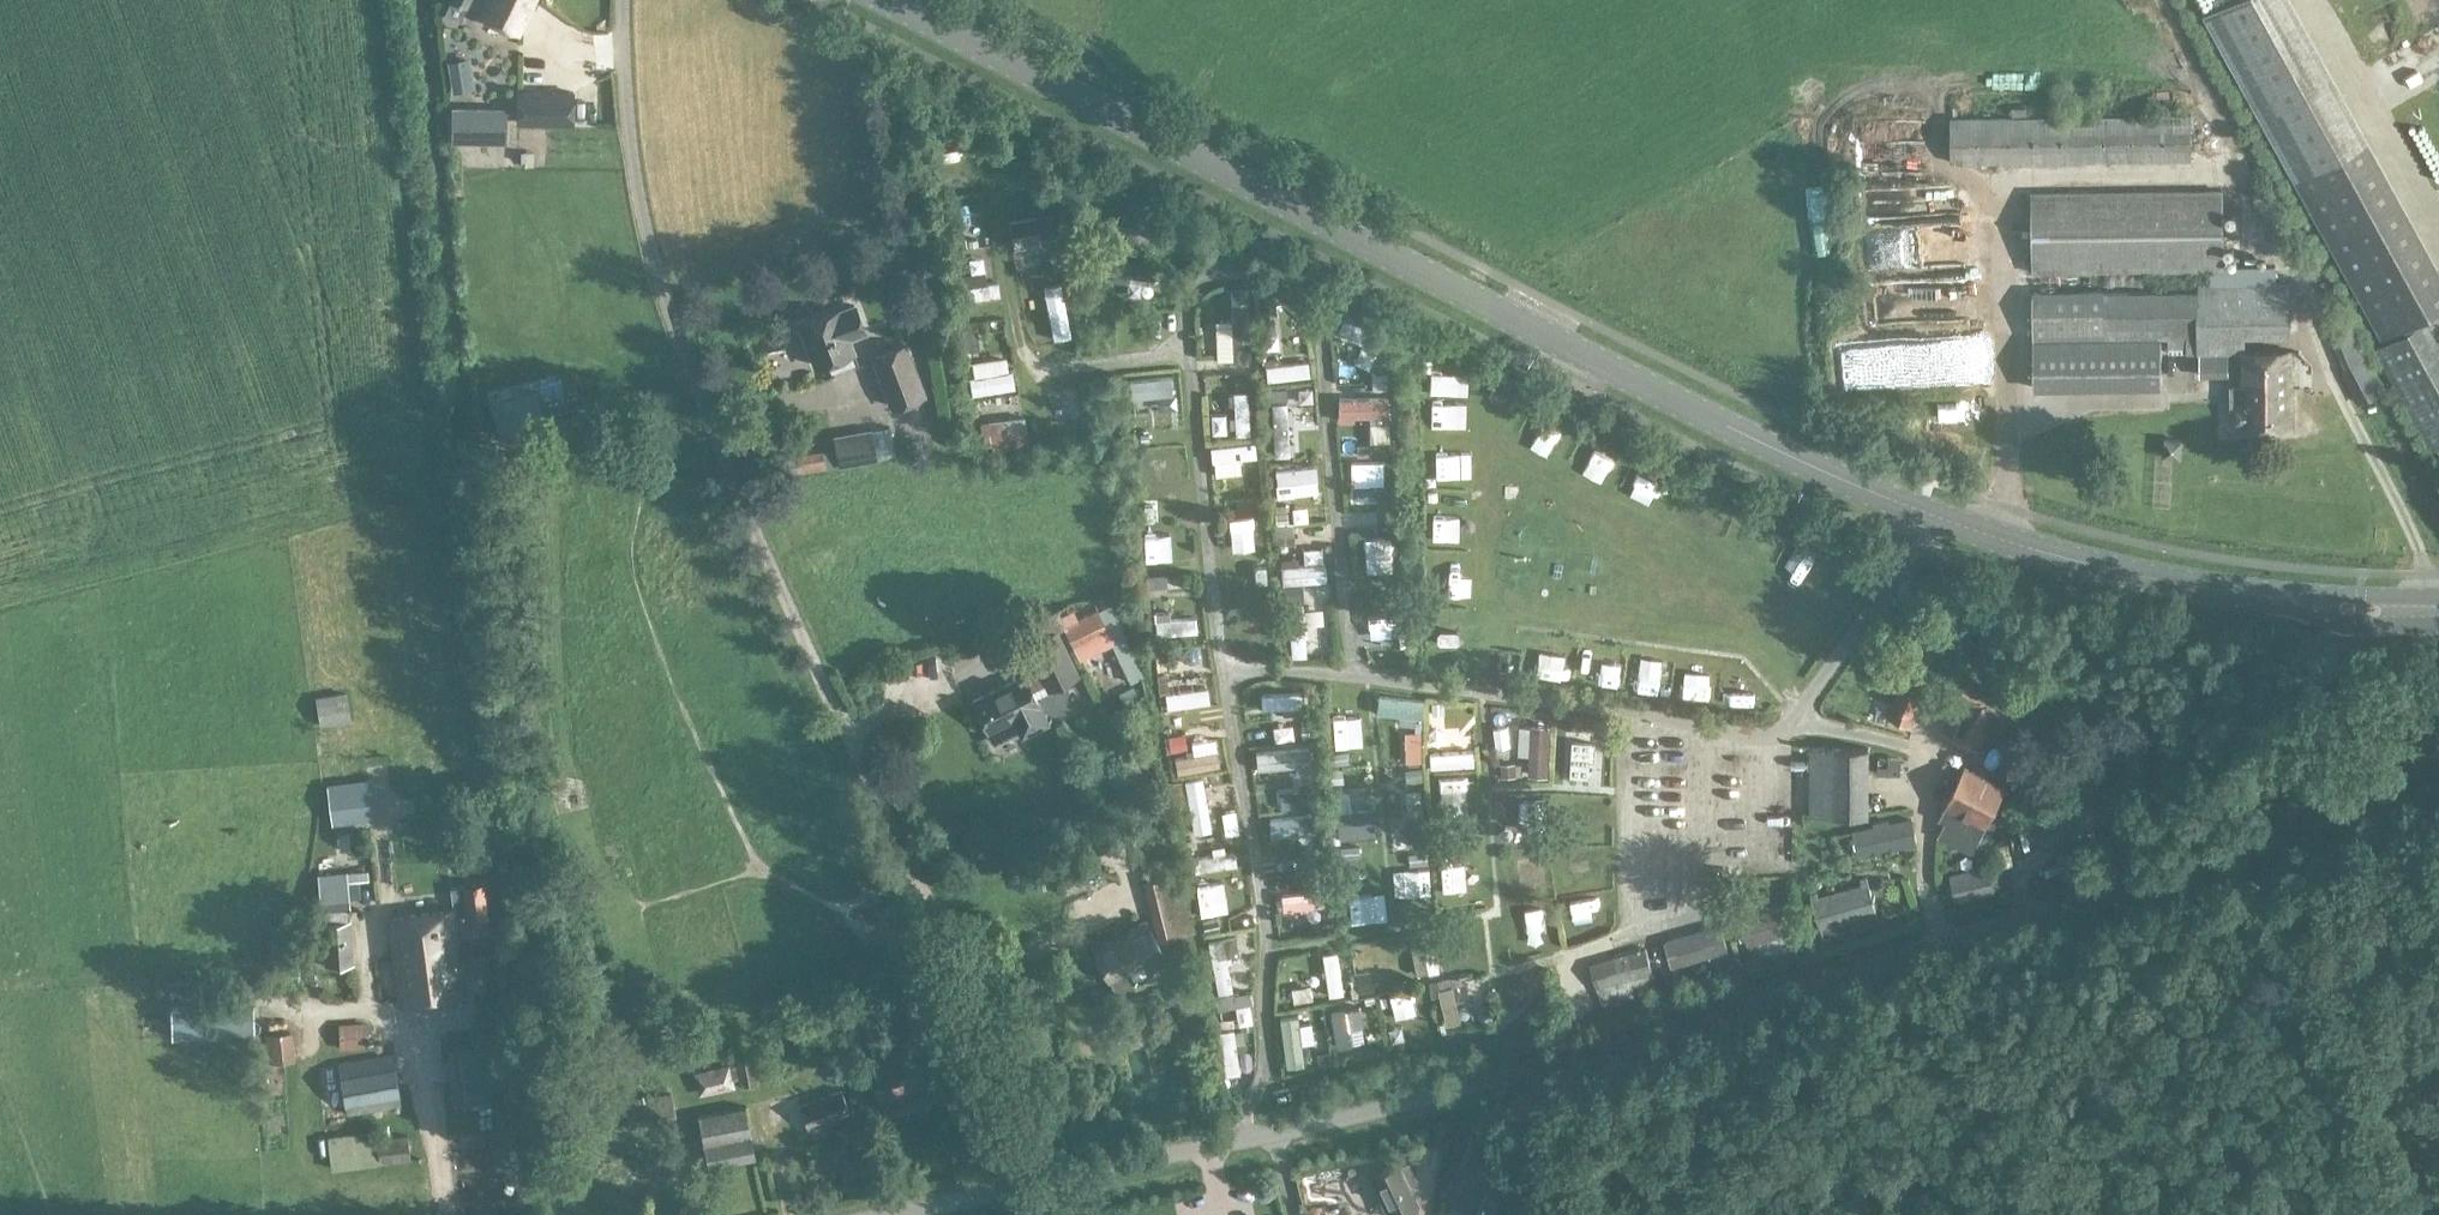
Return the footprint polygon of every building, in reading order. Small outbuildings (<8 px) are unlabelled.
[(472,0),(450,0),(468,9),(472,0)] [(518,33),(534,0),(486,0),(479,14),(518,33)] [(2290,0),(2230,0),(2209,12),(2387,331),(2438,302),(2438,266),(2290,0)] [(2330,63),(2340,57),(2325,31),(2315,36),(2330,63)] [(475,87),(470,56),(449,59),(453,90),(475,87)] [(517,122),(573,123),(573,92),(518,91),(517,122)] [(452,142),(507,143),(508,107),(451,106),(451,116),(447,116),(446,137),(452,137),(452,142)] [(1952,162),(2192,159),(2190,114),(1951,117),(1952,162)] [(958,136),(941,139),(948,193),(966,190),(958,136)] [(2411,184),(2401,192),(2415,210),(2425,202),(2411,184)] [(2033,272),(2213,270),(2225,270),(2225,267),(2224,189),(2033,191),(2033,272)] [(1894,226),(1929,226),(1929,196),(1894,195),(1894,226)] [(963,235),(946,238),(948,250),(965,246),(963,235)] [(2033,291),(2033,383),(2161,383),(2161,337),(2168,337),(2168,352),(2242,351),(2247,351),(2246,336),(2291,334),(2291,280),(2276,281),(2276,267),(2225,267),(2225,270),(2213,270),(2213,282),(2199,282),(2198,288),(2105,290),(2033,291)] [(970,319),(1009,310),(1005,290),(965,299),(970,319)] [(838,311),(838,310),(800,325),(816,365),(854,350),(848,336),(864,330),(854,305),(838,311)] [(2368,357),(2357,332),(2351,316),(2328,326),(2347,369),(2344,371),(2358,402),(2379,393),(2364,359),(2368,357)] [(1381,335),(1344,317),(1338,330),(1375,348),(1381,335)] [(2427,318),(2375,348),(2431,453),(2438,448),(2438,341),(2427,318)] [(979,348),(976,326),(962,328),(965,350),(979,348)] [(871,355),(891,410),(927,396),(907,342),(871,355)] [(2291,348),(2247,351),(2242,351),(2243,385),(2233,385),(2235,424),(2246,424),(2246,427),(2295,425),(2291,348)] [(1309,376),(1308,361),(1265,366),(1267,381),(1309,376)] [(1023,404),(1021,385),(992,388),(993,396),(979,398),(980,409),(1023,404)] [(1249,435),(1247,391),(1233,392),(1235,436),(1249,435)] [(1150,435),(1163,435),(1164,394),(1151,394),(1150,435)] [(1338,417),(1388,416),(1387,397),(1338,398),(1338,417)] [(1291,434),(1287,399),(1273,400),(1277,436),(1291,434)] [(1084,404),(1054,404),(1054,417),(1084,416),(1084,404)] [(823,449),(778,457),(781,475),(878,458),(873,430),(872,428),(834,435),(836,447),(823,450),(823,449)] [(2164,437),(2163,456),(2182,458),(2183,438),(2164,437)] [(1254,442),(1210,447),(1211,462),(1256,457),(1254,442)] [(1275,469),(1277,484),(1317,480),(1316,465),(1275,469)] [(1374,494),(1389,494),(1390,472),(1358,471),(1358,484),(1375,485),(1374,494)] [(1261,507),(1260,495),(1236,497),(1237,509),(1261,507)] [(1155,506),(1152,504),(1144,504),(1144,520),(1153,520),(1155,516),(1155,506)] [(1293,524),(1276,524),(1277,543),(1294,542),(1293,524)] [(1169,536),(1151,537),(1153,575),(1170,574),(1169,536)] [(1255,580),(1258,582),(1266,581),(1265,565),(1257,566),(1254,569),(1255,580)] [(1166,575),(1145,576),(1146,588),(1167,587),(1166,575)] [(1287,582),(1287,595),(1335,593),(1335,580),(1287,582)] [(1073,608),(1061,615),(1066,624),(1064,625),(1065,628),(1075,649),(1081,659),(1111,644),(1115,642),(1098,609),(1098,608),(1078,618),(1073,608)] [(1187,608),(1160,612),(1162,626),(1189,622),(1187,608)] [(1297,666),(1312,666),(1310,613),(1295,613),(1297,666)] [(1027,673),(975,698),(989,729),(995,741),(1021,729),(1024,733),(1050,721),(1036,692),(1034,688),(1047,682),(1049,686),(1079,671),(1060,630),(1029,645),(1040,667),(1027,673)] [(1215,672),(1185,672),(1185,680),(1175,680),(1175,692),(1215,692),(1215,672)] [(1662,696),(1664,682),(1618,675),(1616,689),(1662,696)] [(1949,726),(1947,730),(1968,740),(1983,748),(2000,714),(2003,715),(2006,710),(2008,711),(2013,700),(2011,699),(2012,696),(1991,685),(1970,675),(1961,694),(1964,696),(1949,726)] [(1676,703),(1746,711),(1748,686),(1679,678),(1676,703)] [(1125,704),(1139,697),(1133,685),(1119,692),(1125,704)] [(1900,686),(1890,716),(1913,724),(1923,694),(1900,686)] [(316,695),(320,725),(350,722),(346,691),(316,695)] [(1379,713),(1422,717),(1424,703),(1381,699),(1379,713)] [(1190,746),(1224,740),(1221,719),(1186,725),(1190,746)] [(1548,774),(1551,723),(1534,723),(1531,773),(1548,774)] [(1406,725),(1407,742),(1424,741),(1423,724),(1406,725)] [(1169,752),(1187,749),(1184,734),(1167,737),(1169,752)] [(1590,761),(1591,746),(1591,741),(1572,740),(1570,775),(1589,776),(1590,761)] [(1869,814),(1869,746),(1811,747),(1811,814),(1869,814)] [(1421,762),(1421,747),(1405,747),(1405,762),(1421,762)] [(1329,752),(1330,764),(1348,763),(1347,750),(1329,752)] [(1476,776),(1476,760),(1434,761),(1434,777),(1476,776)] [(1187,767),(1187,782),(1229,780),(1228,765),(1187,767)] [(1997,853),(1977,844),(2005,785),(1966,766),(1940,820),(1945,822),(1937,837),(1992,863),(1997,853)] [(1497,790),(1524,793),(1526,772),(1498,770),(1497,790)] [(1334,777),(1335,789),(1370,785),(1369,773),(1334,777)] [(1199,833),(1217,829),(1210,788),(1191,792),(1199,833)] [(1317,788),(1280,793),(1282,808),(1319,804),(1317,788)] [(1502,815),(1502,829),(1527,829),(1526,814),(1502,815)] [(1337,819),(1339,836),(1374,832),(1372,815),(1337,819)] [(1876,822),(1877,827),(1853,832),(1859,856),(1918,842),(1912,819),(1889,824),(1888,820),(1876,822)] [(355,847),(354,832),(339,833),(340,848),(355,847)] [(1144,883),(1161,940),(1176,936),(1181,953),(1196,948),(1191,932),(1193,931),(1177,873),(1176,873),(1170,853),(1142,861),(1148,882),(1144,883)] [(1305,856),(1307,870),(1323,868),(1321,854),(1305,856)] [(1368,859),(1370,883),(1380,883),(1379,858),(1368,859)] [(1240,861),(1217,866),(1219,879),(1243,874),(1240,861)] [(1995,890),(1988,865),(1950,875),(1956,900),(1995,890)] [(320,911),(314,912),(315,923),(323,922),(326,965),(354,963),(351,921),(348,921),(348,909),(350,909),(349,897),(360,897),(359,880),(369,879),(369,870),(318,874),(321,911),(320,911)] [(1813,894),(1822,927),(1878,910),(1868,877),(1862,879),(1864,884),(1820,897),(1818,892),(1813,894)] [(451,908),(390,916),(403,1006),(464,998),(460,971),(458,959),(454,926),(453,923),(468,921),(468,922),(487,920),(482,883),(451,887),(454,908),(451,908)] [(1602,888),(1557,890),(1557,905),(1603,904),(1602,888)] [(1283,908),(1323,904),(1322,889),(1281,893),(1283,908)] [(1790,930),(1783,907),(1742,920),(1749,943),(1790,930)] [(1095,949),(1099,956),(1091,960),(1097,973),(1103,970),(1109,981),(1110,981),(1116,991),(1134,982),(1135,980),(1130,971),(1143,964),(1150,977),(1169,967),(1163,955),(1165,954),(1148,922),(1095,949)] [(1733,947),(1727,923),(1671,940),(1678,963),(1733,947)] [(1510,932),(1512,946),(1557,941),(1555,926),(1510,932)] [(1208,940),(1217,992),(1232,989),(1222,937),(1208,940)] [(1590,962),(1597,986),(1654,970),(1647,945),(1590,962)] [(1348,992),(1340,950),(1325,953),(1332,995),(1348,992)] [(321,980),(314,960),(300,965),(307,985),(321,980)] [(299,966),(288,967),(289,976),(300,975),(299,966)] [(1487,966),(1452,970),(1453,981),(1488,978),(1487,966)] [(668,1026),(691,1090),(729,1076),(717,1042),(729,1038),(736,1059),(763,1050),(737,978),(710,988),(719,1011),(707,1015),(706,1012),(668,1026)] [(1310,982),(1291,986),(1293,1000),(1312,997),(1310,982)] [(1447,1022),(1459,1019),(1451,984),(1439,987),(1447,1022)] [(1360,985),(1359,1000),(1376,1001),(1377,986),(1360,985)] [(1172,1002),(1174,1001),(1188,996),(1185,987),(1168,994),(1172,1002)] [(1217,1009),(1235,1006),(1233,994),(1215,997),(1217,1009)] [(1388,1002),(1389,1018),(1432,1015),(1431,999),(1388,1002)] [(254,1003),(171,1006),(172,1035),(255,1032),(254,1003)] [(1351,1043),(1345,1008),(1330,1011),(1336,1046),(1351,1043)] [(368,1022),(339,1022),(339,1048),(368,1048),(368,1022)] [(1280,1047),(1321,1040),(1319,1025),(1278,1032),(1280,1047)] [(1218,1029),(1225,1074),(1240,1072),(1233,1027),(1218,1029)] [(454,1103),(494,1097),(487,1040),(446,1045),(454,1103)] [(349,1112),(401,1104),(393,1054),(341,1062),(349,1112)] [(1185,1122),(1183,1109),(1171,1111),(1173,1124),(1185,1122)] [(375,1130),(339,1134),(344,1168),(380,1163),(380,1165),(410,1161),(407,1135),(376,1139),(375,1130)] [(1373,1206),(1378,1214),(1388,1214),(1389,1214),(1393,1214),(1417,1204),(1398,1164),(1371,1177),(1382,1201),(1373,1206)]
